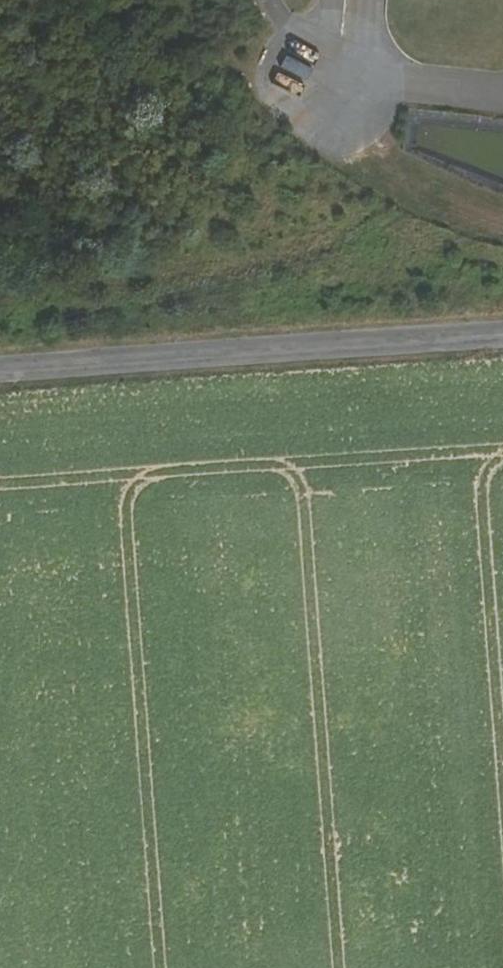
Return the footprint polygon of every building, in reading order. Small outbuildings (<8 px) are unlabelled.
[(312,71),(323,49),(297,37),(286,59),(312,71)]
